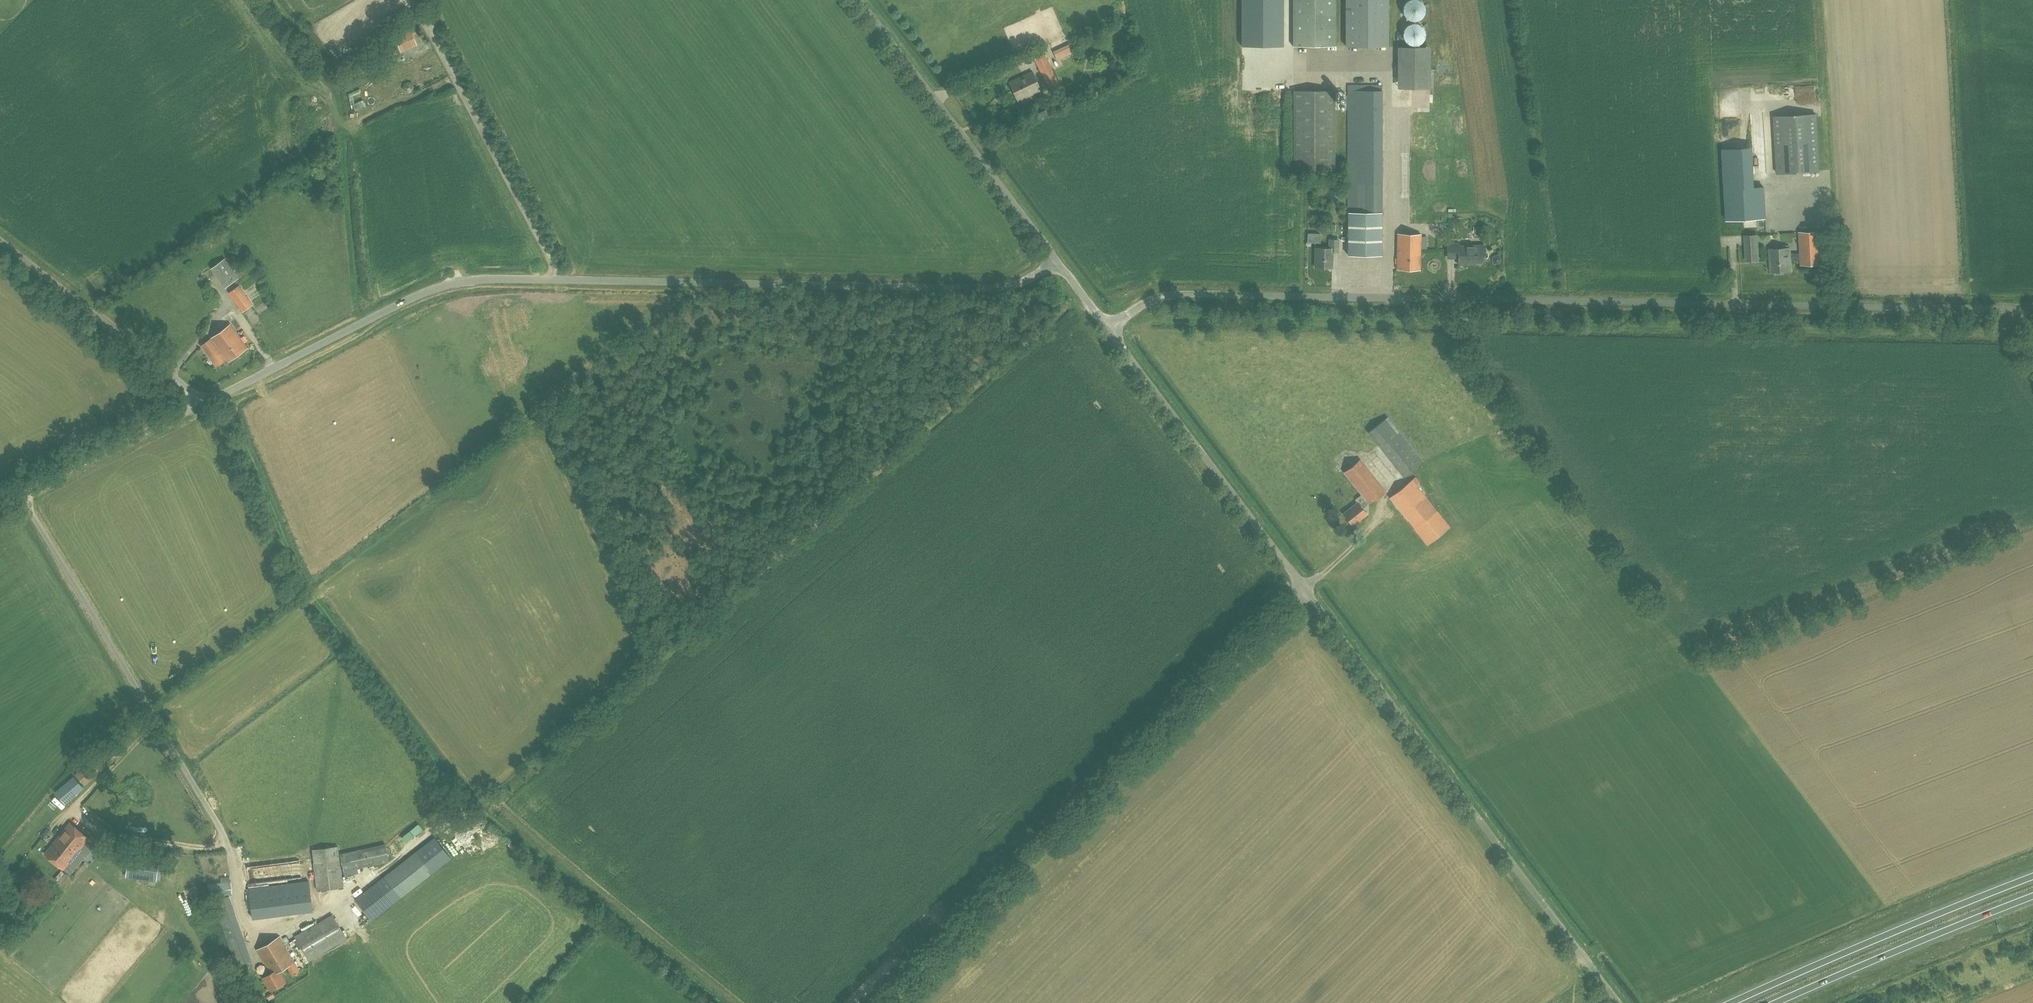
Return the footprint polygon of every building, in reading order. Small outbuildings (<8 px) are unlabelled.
[(1242,46),(1283,46),(1283,0),(1242,0),(1242,46)] [(1336,0),(1293,0),(1293,47),(1336,47),(1336,0)] [(1346,46),(1388,46),(1388,0),(1346,0),(1346,46)] [(1420,21),(1422,20),(1424,19),(1425,17),(1426,16),(1427,14),(1428,12),(1428,10),(1427,8),(1426,6),(1425,4),(1424,2),(1422,1),(1420,0),(1419,0),(1414,0),(1412,1),(1410,2),(1409,3),(1407,5),(1406,7),(1406,9),(1406,11),(1406,13),(1406,15),(1407,17),(1409,18),(1410,20),(1412,21),(1414,21),(1416,22),(1418,22),(1420,21)] [(1417,22),(1417,28),(1407,28),(1407,40),(1426,40),(1426,23),(1417,22)] [(416,43),(410,29),(395,35),(401,49),(416,43)] [(1434,44),(1401,44),(1400,85),(1433,86),(1434,44)] [(1072,46),(1055,54),(1058,60),(1074,52),(1072,46)] [(1060,87),(1045,54),(1035,59),(1051,91),(1060,87)] [(1019,100),(1040,90),(1032,72),(1010,83),(1019,100)] [(1383,90),(1383,85),(1348,85),(1348,246),(1348,255),(1383,255),(1383,90)] [(1768,101),(1768,88),(1755,89),(1755,101),(1768,101)] [(1335,91),(1295,91),(1295,171),(1335,171),(1335,91)] [(1819,170),(1816,114),(1774,117),(1777,173),(1819,170)] [(1770,151),(1769,117),(1755,118),(1756,129),(1760,129),(1760,142),(1763,142),(1763,151),(1770,151)] [(1747,148),(1723,149),(1726,220),(1766,217),(1764,187),(1749,188),(1747,148)] [(1800,254),(1798,254),(1798,260),(1800,259),(1801,264),(1823,263),(1821,231),(1799,232),(1800,254)] [(1427,237),(1421,236),(1421,234),(1398,234),(1397,269),(1420,269),(1421,249),(1428,249),(1427,237)] [(1757,234),(1745,235),(1746,245),(1746,253),(1746,261),(1759,261),(1758,253),(1758,245),(1757,234)] [(1338,252),(1338,240),(1330,239),(1330,248),(1316,248),(1315,267),(1332,267),(1333,251),(1338,252)] [(1471,262),(1485,262),(1485,246),(1477,246),(1477,245),(1460,245),(1460,243),(1449,243),(1449,257),(1460,257),(1460,264),(1471,263),(1471,262)] [(1782,248),(1770,248),(1770,256),(1771,272),(1774,272),(1776,272),(1776,274),(1783,273),(1783,271),(1791,271),(1791,260),(1798,260),(1798,254),(1790,254),(1790,247),(1788,247),(1788,245),(1782,246),(1782,248)] [(239,278),(225,258),(212,268),(225,287),(239,278)] [(243,312),(254,305),(240,285),(229,293),(243,312)] [(228,361),(248,347),(231,324),(201,345),(217,366),(226,359),(228,361)] [(1423,461),(1388,416),(1368,432),(1378,445),(1403,476),(1423,461)] [(208,443),(212,449),(222,443),(218,437),(208,443)] [(1363,508),(1385,491),(1360,459),(1344,472),(1362,494),(1355,499),(1357,502),(1343,513),(1353,525),(1367,514),(1363,508)] [(1416,477),(1413,479),(1390,498),(1428,545),(1450,527),(1417,485),(1420,482),(1416,477)] [(146,724),(143,719),(137,723),(140,727),(146,724)] [(58,837),(77,852),(89,838),(70,823),(58,837)] [(1443,826),(1430,847),(1434,849),(1447,828),(1443,826)] [(77,852),(58,837),(45,854),(64,869),(77,852)] [(386,875),(355,899),(371,920),(401,897),(451,858),(435,837),(386,875)] [(118,844),(115,863),(145,868),(148,848),(118,844)] [(358,868),(371,865),(389,861),(385,844),(341,854),(345,876),(359,873),(358,868)] [(343,887),(339,854),(338,846),(313,849),(314,858),(315,870),(316,880),(318,890),(343,887)] [(312,858),(250,866),(247,866),(248,873),(243,874),(244,882),(247,881),(247,884),(314,876),(314,880),(316,880),(315,870),(314,870),(312,858)] [(150,878),(160,878),(159,869),(149,870),(150,878)] [(310,881),(250,889),(254,918),(313,911),(310,881)] [(236,965),(251,960),(242,933),(229,896),(214,901),(227,938),(236,965)] [(333,914),(294,937),(310,961),(348,939),(333,914)] [(278,969),(279,971),(287,966),(293,976),(300,971),(279,936),(257,949),(271,973),(278,969)] [(278,969),(271,973),(263,978),(271,990),(286,982),(279,971),(278,969)]
